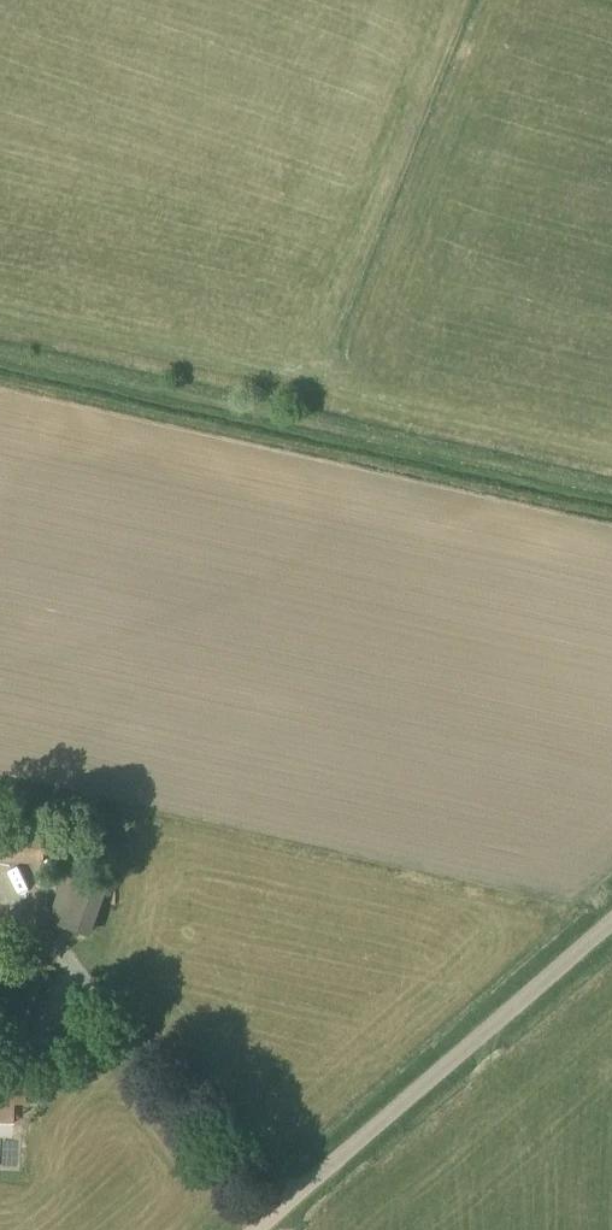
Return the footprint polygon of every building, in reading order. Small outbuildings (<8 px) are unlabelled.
[(54,837),(43,836),(44,834),(34,833),(0,830),(0,862),(42,865),(42,863),(51,863),(54,837)] [(89,938),(106,891),(63,875),(46,924),(89,938)] [(17,1068),(0,1067),(0,1125),(16,1125),(17,1068)]
